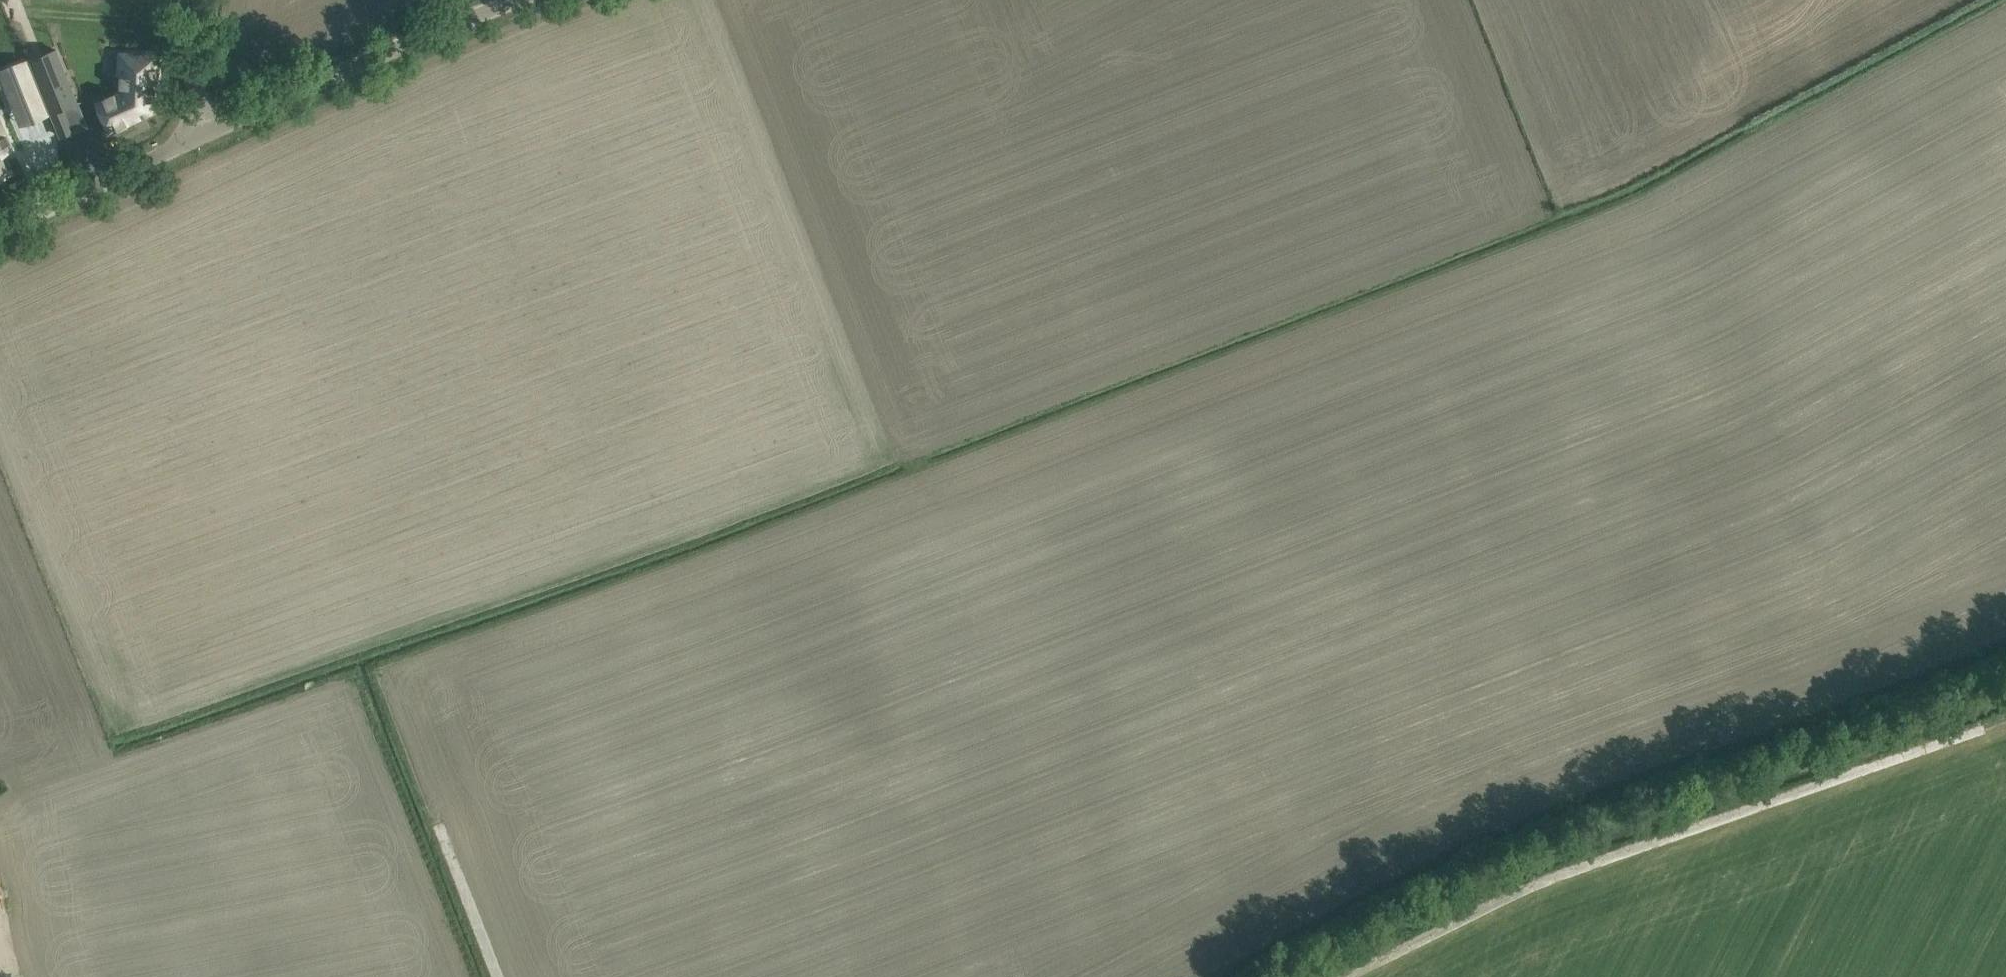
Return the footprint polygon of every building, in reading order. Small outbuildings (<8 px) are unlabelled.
[(58,48),(32,58),(52,112),(78,103),(58,48)] [(122,91),(97,102),(110,131),(152,112),(150,72),(152,72),(151,51),(149,51),(149,50),(120,51),(122,91)] [(27,61),(0,72),(6,87),(13,104),(40,94),(27,61)] [(0,121),(0,177),(9,172),(0,153),(13,147),(0,120),(0,121)]
